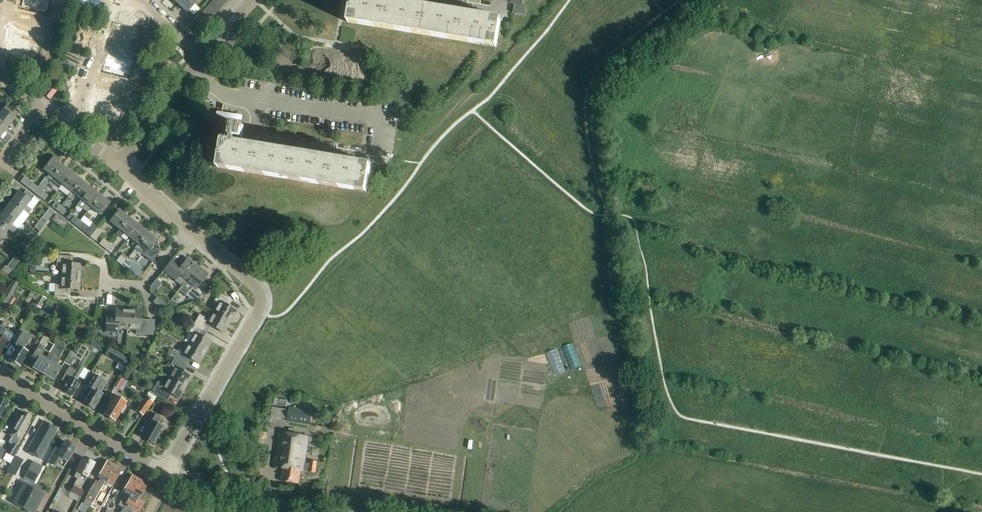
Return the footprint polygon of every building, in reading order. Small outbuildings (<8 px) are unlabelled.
[(22,6),(44,11),(46,0),(23,0),(22,6)] [(178,4),(183,9),(184,9),(187,12),(198,0),(182,0),(178,4)] [(212,1),(221,9),(224,5),(219,0),(213,0),(212,1)] [(501,23),(501,22),(501,21),(501,20),(380,0),(352,0),(350,13),(348,23),(358,25),(497,48),(501,23)] [(212,1),(208,6),(217,13),(221,9),(212,1)] [(514,13),(525,15),(527,7),(515,5),(514,13)] [(22,6),(11,50),(36,56),(40,39),(39,39),(39,40),(37,40),(44,11),(22,6)] [(208,6),(205,10),(213,17),(217,13),(208,6)] [(213,17),(205,10),(201,14),(209,22),(213,17)] [(114,44),(107,71),(129,76),(140,31),(115,25),(109,49),(110,49),(111,43),(114,44)] [(97,97),(93,115),(118,121),(129,76),(107,71),(100,99),(98,99),(98,97),(97,97)] [(8,129),(15,119),(3,110),(0,114),(0,123),(8,129)] [(367,193),(371,167),(371,165),(242,144),(245,127),(236,126),(233,125),(232,128),(221,126),(219,138),(223,140),(220,158),(218,168),(237,172),(367,193)] [(53,178),(63,166),(53,158),(43,170),(53,178)] [(62,185),(63,185),(72,173),(63,166),(53,178),(51,181),(48,184),(53,188),(54,186),(58,190),(62,185)] [(63,185),(72,192),(81,180),(72,173),(63,185)] [(48,184),(51,181),(46,177),(41,184),(45,188),(48,184)] [(76,195),(81,200),(91,188),(81,180),(72,192),(68,198),(71,201),(76,195)] [(42,191),(45,188),(41,184),(38,188),(33,184),(29,189),(38,196),(42,191)] [(87,212),(91,207),(100,195),(91,188),(81,200),(87,204),(83,209),(87,212)] [(11,201),(23,211),(28,214),(31,210),(26,206),(34,197),(26,191),(23,195),(19,191),(11,201)] [(48,196),(43,192),(39,197),(44,201),(48,196)] [(100,195),(91,207),(101,215),(110,203),(100,195)] [(11,201),(4,211),(16,220),(23,211),(11,201)] [(52,207),(57,211),(62,206),(56,201),(52,207)] [(62,206),(57,211),(62,215),(67,210),(62,206)] [(110,222),(120,230),(129,218),(119,210),(110,222)] [(8,229),(14,234),(17,229),(12,225),(16,220),(4,211),(0,215),(0,223),(8,229)] [(52,221),(63,229),(67,223),(57,215),(52,221)] [(71,222),(76,226),(80,220),(75,216),(71,222)] [(43,217),(39,222),(44,226),(48,221),(43,217)] [(120,230),(129,237),(139,225),(129,218),(120,230)] [(76,226),(90,237),(98,228),(93,224),(90,228),(80,220),(76,226)] [(44,226),(39,222),(35,228),(40,232),(44,226)] [(1,239),(8,229),(0,223),(0,238),(1,239)] [(129,237),(138,245),(139,245),(148,233),(139,225),(129,237)] [(98,228),(90,237),(95,241),(103,232),(98,228)] [(139,245),(138,245),(135,248),(152,261),(161,250),(154,245),(158,240),(148,233),(139,245)] [(28,236),(24,241),(29,245),(33,240),(28,236)] [(100,244),(105,249),(109,243),(104,239),(100,244)] [(29,245),(24,241),(20,247),(25,251),(29,245)] [(109,243),(105,249),(110,253),(115,247),(109,243)] [(62,267),(61,276),(80,277),(81,265),(70,264),(70,257),(57,256),(57,267),(62,267)] [(117,262),(122,266),(126,260),(121,256),(117,262)] [(15,257),(11,262),(16,266),(20,261),(15,257)] [(179,276),(186,282),(197,267),(187,259),(182,266),(173,259),(164,271),(176,280),(179,276)] [(126,260),(122,266),(127,270),(132,264),(126,260)] [(16,266),(11,262),(7,267),(12,271),(16,266)] [(197,267),(186,282),(193,287),(190,290),(185,295),(188,298),(189,297),(195,302),(206,288),(204,286),(205,285),(203,282),(202,282),(208,275),(197,267)] [(80,277),(61,276),(61,285),(55,285),(55,287),(50,286),(50,293),(55,294),(55,296),(67,296),(68,289),(79,290),(80,277)] [(156,291),(162,284),(156,280),(150,287),(150,292),(153,295),(156,291)] [(6,294),(11,297),(19,284),(13,281),(6,294)] [(218,305),(214,313),(230,322),(236,311),(227,305),(230,299),(219,293),(214,302),(218,305)] [(40,295),(35,305),(42,308),(46,298),(40,295)] [(11,297),(9,302),(2,312),(8,316),(17,300),(11,297)] [(119,328),(127,329),(129,310),(116,309),(115,316),(106,316),(105,333),(118,333),(119,328)] [(129,310),(127,329),(136,329),(136,335),(154,336),(155,323),(141,322),(142,311),(129,310)] [(200,315),(194,324),(205,331),(209,325),(223,333),(230,322),(214,313),(209,320),(200,315)] [(184,341),(189,344),(205,353),(211,342),(202,336),(205,331),(194,324),(184,341)] [(0,326),(0,353),(7,341),(11,344),(16,335),(0,326)] [(99,332),(98,328),(94,326),(90,332),(97,336),(99,332)] [(11,344),(17,347),(9,360),(13,362),(13,364),(16,366),(17,364),(19,366),(27,352),(23,349),(30,338),(19,331),(16,335),(11,344)] [(32,368),(43,374),(60,345),(56,342),(49,354),(43,350),(50,339),(44,335),(30,360),(35,363),(32,368)] [(170,356),(174,358),(186,365),(189,359),(198,364),(205,353),(189,344),(184,352),(180,349),(178,352),(173,349),(170,356)] [(60,345),(43,374),(54,380),(64,363),(69,366),(76,355),(70,352),(64,363),(58,359),(65,348),(60,345)] [(75,358),(81,362),(88,349),(82,346),(75,358)] [(129,360),(114,351),(109,348),(105,355),(110,358),(125,367),(129,360)] [(174,370),(169,378),(185,387),(192,376),(182,371),(186,365),(174,358),(169,368),(174,370)] [(61,381),(66,384),(62,391),(72,396),(79,383),(76,381),(81,374),(76,370),(75,371),(70,367),(61,381)] [(94,375),(87,387),(92,389),(84,403),(87,405),(87,407),(91,409),(93,408),(94,409),(102,395),(99,393),(106,382),(94,375)] [(185,387),(169,378),(165,386),(160,383),(155,393),(166,399),(169,393),(179,398),(185,387)] [(123,407),(126,402),(114,395),(108,406),(109,406),(104,415),(109,418),(109,419),(112,421),(113,420),(115,421),(119,414),(121,415),(124,410),(122,409),(123,407)] [(136,410),(143,415),(153,402),(145,397),(136,410)] [(8,403),(0,398),(0,417),(8,403)] [(287,421),(309,425),(312,412),(289,408),(287,421)] [(19,414),(8,434),(12,437),(9,443),(16,447),(20,441),(29,426),(27,424),(31,417),(24,412),(21,415),(19,414)] [(162,428),(156,424),(160,418),(150,412),(144,423),(142,426),(147,429),(143,437),(148,440),(147,442),(154,446),(159,437),(157,436),(162,428)] [(27,452),(40,459),(57,429),(44,422),(27,452)] [(281,481),(299,484),(301,471),(303,472),(308,437),(280,433),(275,468),(283,469),(281,481)] [(48,462),(55,466),(61,457),(68,462),(76,448),(65,442),(60,450),(56,448),(48,462)] [(71,492),(81,497),(84,491),(81,489),(84,483),(87,477),(87,478),(95,463),(94,463),(94,461),(91,459),(89,460),(84,458),(76,472),(77,472),(74,477),(77,479),(71,492)] [(100,490),(114,465),(109,461),(108,462),(106,461),(103,467),(102,467),(100,470),(101,471),(98,477),(101,479),(98,483),(95,481),(85,498),(86,499),(83,504),(90,508),(93,502),(100,490)] [(308,472),(316,473),(317,462),(310,461),(308,472)] [(35,482),(42,469),(34,465),(27,478),(35,482)] [(120,468),(114,465),(100,490),(93,502),(99,506),(104,496),(106,497),(116,480),(117,480),(119,476),(118,476),(121,470),(119,469),(120,468)] [(121,502),(125,504),(140,479),(134,476),(134,477),(131,476),(122,492),(125,493),(121,502)] [(125,504),(121,511),(129,511),(130,510),(133,511),(138,511),(143,503),(138,500),(146,485),(144,484),(145,482),(140,479),(125,504)] [(34,489),(24,484),(13,504),(23,509),(34,489)] [(34,489),(23,509),(29,511),(32,511),(42,493),(34,489)]
